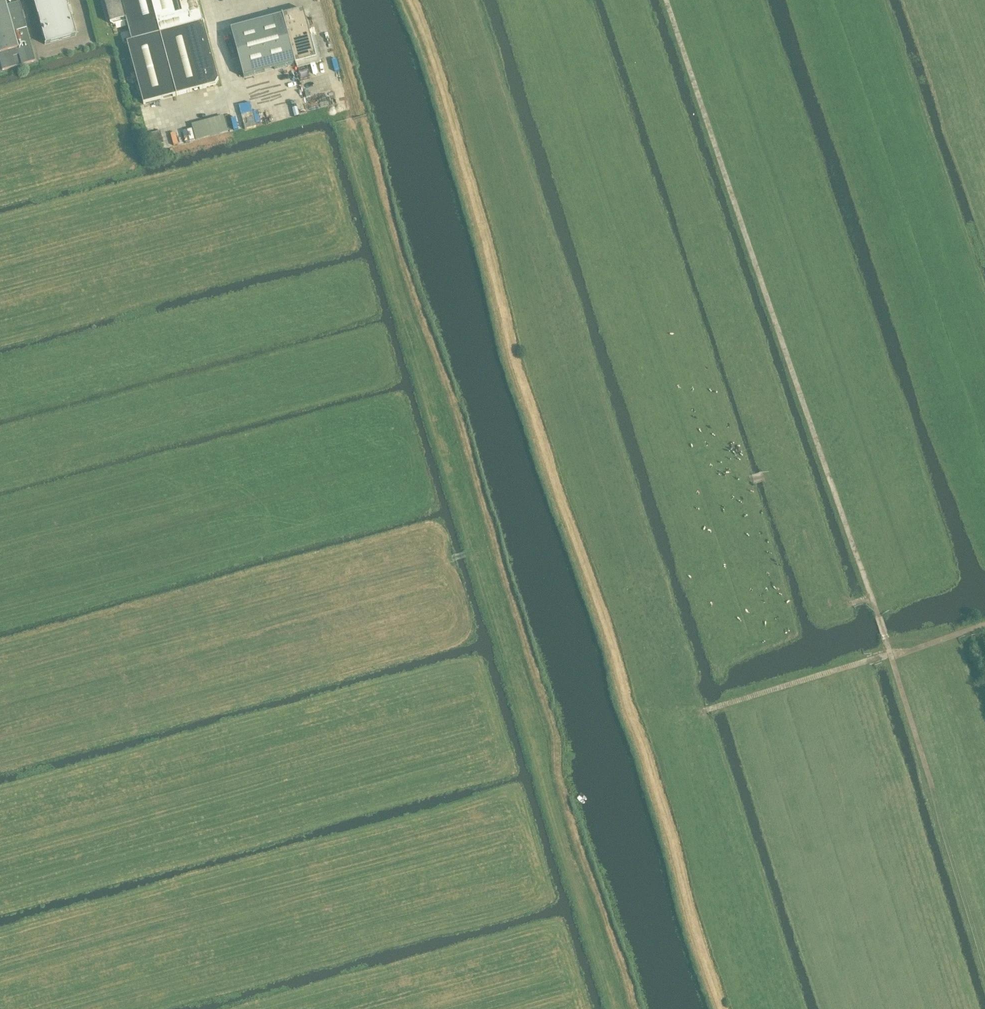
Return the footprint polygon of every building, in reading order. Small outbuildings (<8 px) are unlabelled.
[(17,0),(0,0),(0,66),(1,71),(34,61),(25,30),(26,29),(18,3),(17,0)] [(67,8),(65,0),(32,0),(36,17),(37,16),(39,25),(44,45),(75,36),(70,16),(69,17),(67,8)] [(105,1),(111,24),(114,26),(127,23),(121,0),(105,0),(105,1)] [(127,23),(131,38),(160,30),(158,25),(151,0),(121,0),(127,23)] [(158,25),(160,30),(202,19),(201,13),(197,0),(151,0),(158,25)] [(317,59),(304,10),(283,16),(283,14),(282,15),(282,16),(231,30),(244,79),(295,65),(296,66),(296,65),(317,59)] [(202,19),(160,30),(177,97),(177,96),(216,86),(219,81),(204,24),(204,23),(202,19)] [(133,42),(127,44),(143,105),(176,97),(177,97),(160,30),(131,38),(133,42)] [(161,133),(147,136),(150,148),(164,145),(161,133)]
